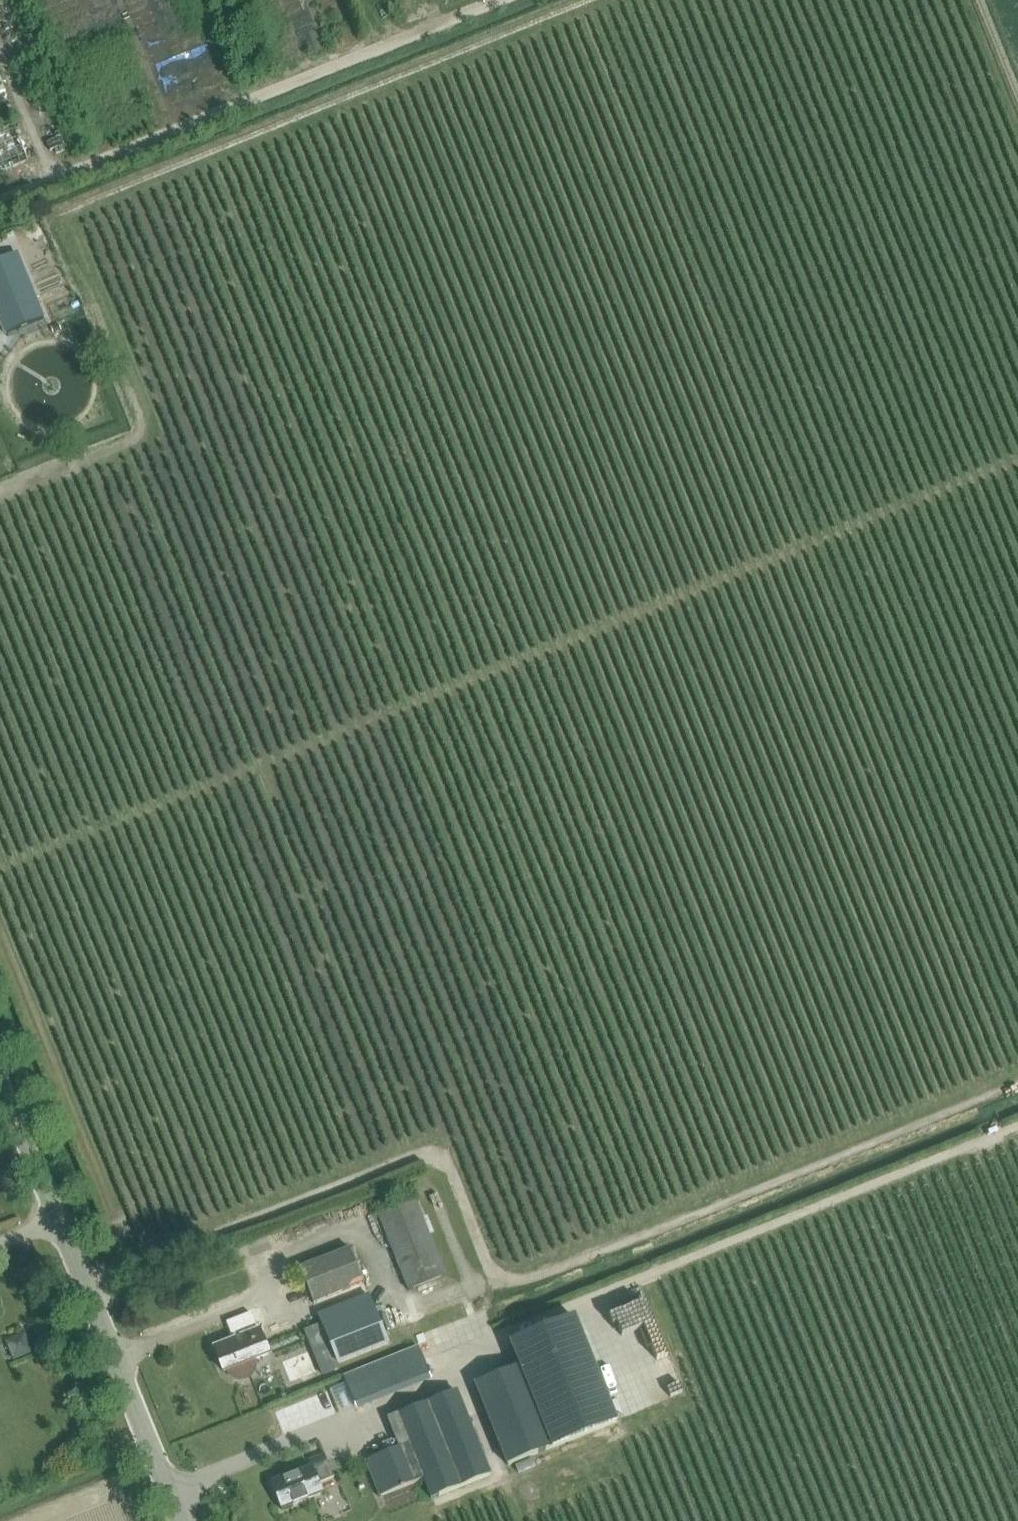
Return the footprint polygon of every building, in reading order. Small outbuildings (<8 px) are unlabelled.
[(26,162),(14,126),(0,131),(0,170),(26,162)] [(45,318),(18,252),(0,260),(0,325),(4,335),(45,318)] [(406,1290),(444,1276),(415,1201),(378,1215),(406,1290)] [(298,1270),(313,1307),(365,1286),(350,1249),(298,1270)] [(582,1329),(615,1316),(605,1290),(572,1303),(582,1329)] [(337,1363),(388,1344),(368,1293),(317,1313),(337,1363)] [(258,1331),(263,1329),(258,1316),(239,1320),(242,1336),(212,1346),(221,1371),(225,1370),(227,1375),(232,1379),(237,1380),(248,1376),(251,1371),(253,1366),(251,1360),(267,1355),(258,1331)] [(508,1465),(553,1447),(617,1422),(575,1317),(511,1343),(520,1365),(475,1383),(508,1465)] [(432,1381),(422,1357),(418,1348),(344,1377),(357,1411),(432,1381)] [(489,1471),(482,1455),(457,1391),(427,1402),(428,1404),(398,1416),(409,1443),(366,1460),(380,1496),(423,1478),(431,1498),(491,1474),(489,1471)] [(98,1462),(103,1459),(99,1450),(94,1452),(98,1462)] [(318,1483),(329,1479),(323,1464),(312,1468),(312,1467),(270,1484),(280,1510),(322,1493),(318,1483)]
